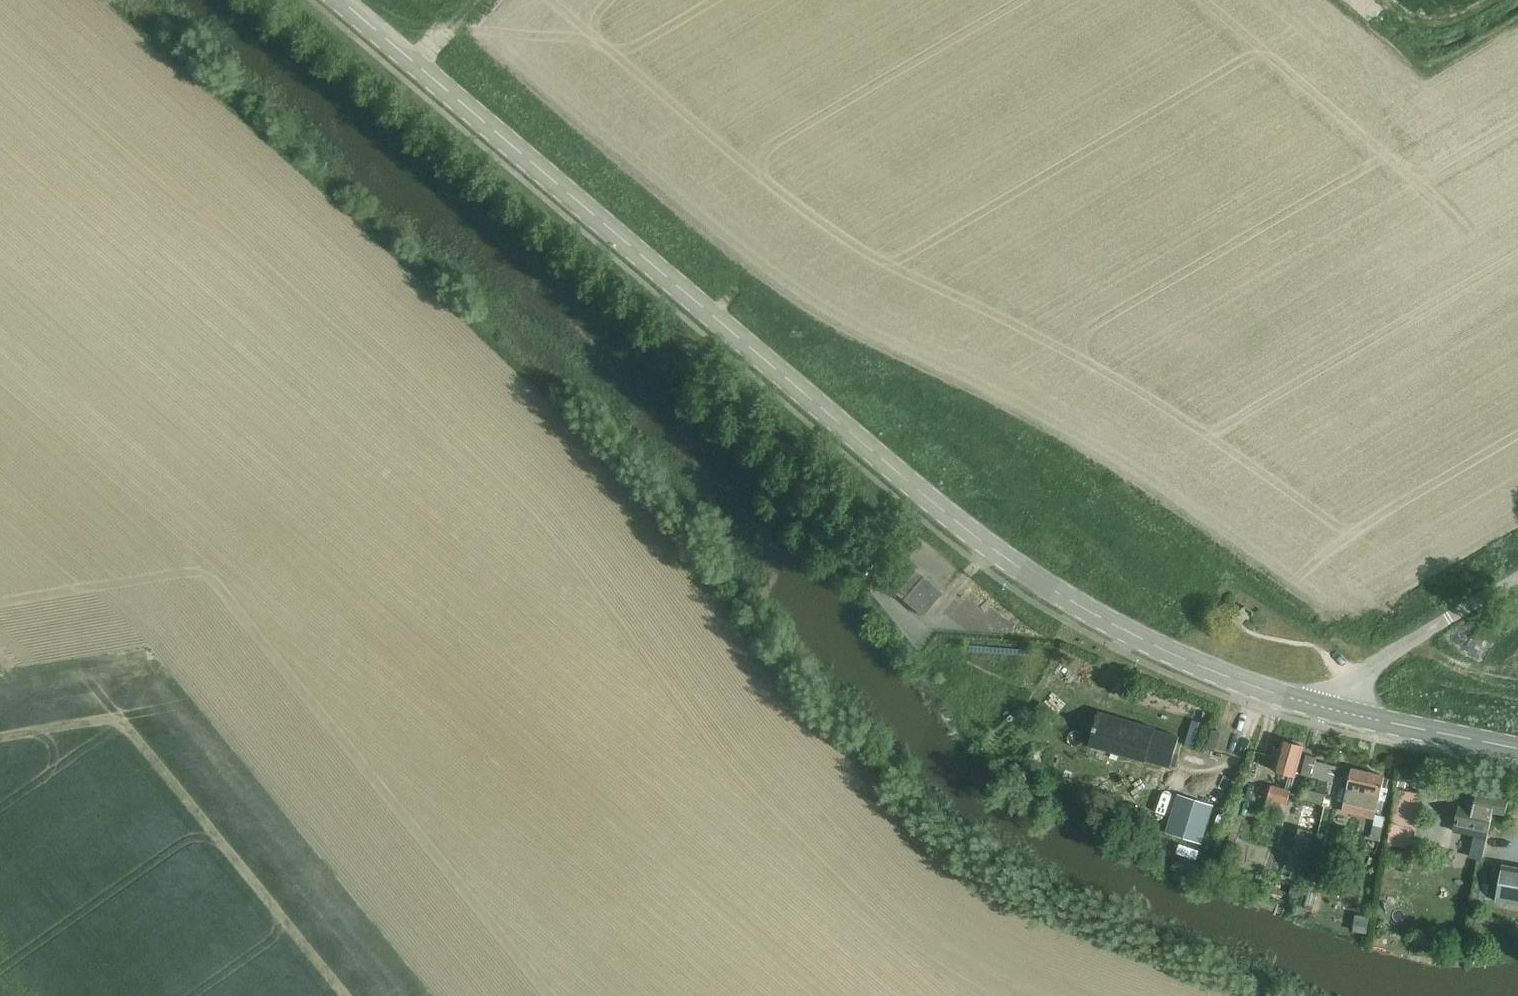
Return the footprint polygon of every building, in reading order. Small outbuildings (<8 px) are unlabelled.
[(920,615),(940,592),(914,571),(895,594),(920,615)] [(1050,672),(1045,683),(1061,691),(1067,679),(1050,672)] [(1183,732),(1100,708),(1090,743),(1174,766),(1183,732)] [(1193,722),(1186,746),(1199,750),(1206,725),(1193,722)] [(1212,731),(1209,744),(1224,748),(1227,735),(1212,731)] [(1294,774),(1301,746),(1282,741),(1275,769),(1294,774)] [(1317,757),(1306,754),(1301,776),(1321,781),(1318,793),(1325,795),(1328,782),(1332,783),(1336,767),(1316,762),(1317,757)] [(1375,811),(1383,777),(1352,771),(1344,804),(1375,811)] [(1286,803),(1290,790),(1267,784),(1264,794),(1268,795),(1265,806),(1277,809),(1280,801),(1286,803)] [(1503,813),(1506,799),(1495,796),(1495,795),(1468,789),(1464,807),(1459,806),(1451,842),(1484,849),(1492,811),(1503,813)] [(1325,795),(1318,793),(1306,790),(1304,801),(1322,806),(1325,795)] [(1203,847),(1214,809),(1178,798),(1167,836),(1203,847)] [(1304,805),(1301,844),(1317,845),(1320,806),(1304,805)] [(1374,816),(1369,839),(1378,841),(1383,818),(1374,816)] [(1388,845),(1412,849),(1416,830),(1392,826),(1388,845)] [(1494,899),(1517,903),(1517,868),(1500,865),(1494,899)] [(1356,918),(1354,935),(1367,937),(1369,920),(1356,918)]
